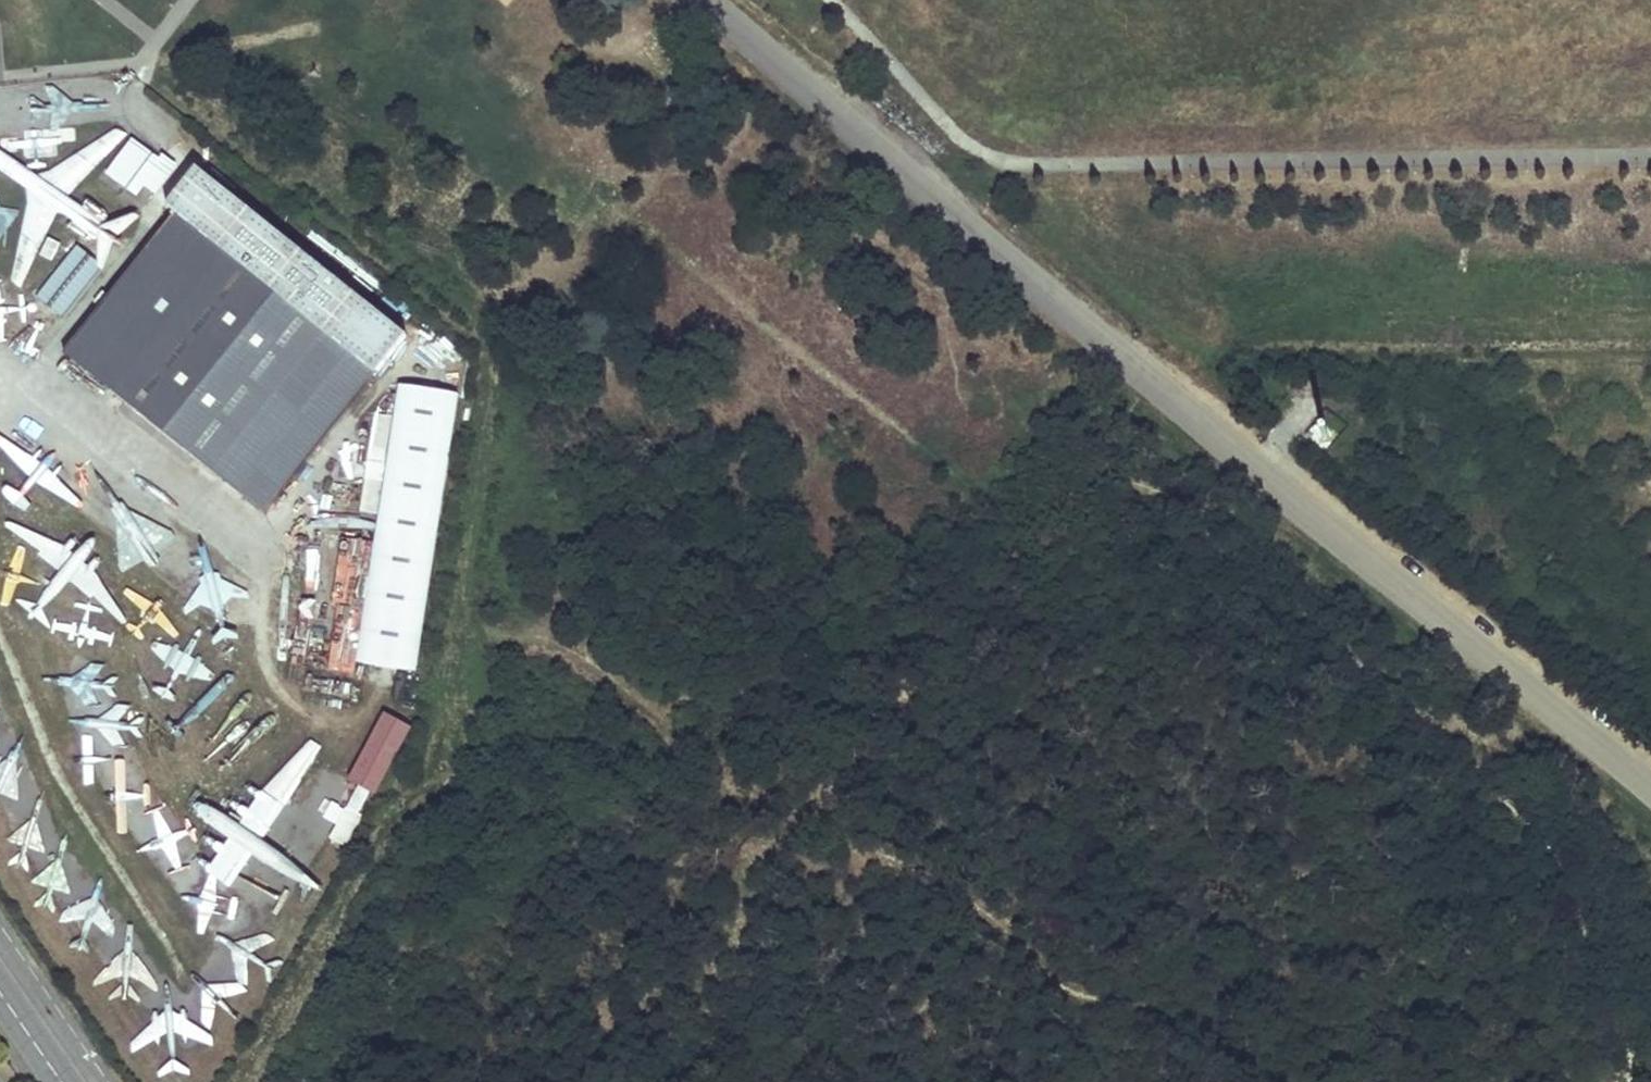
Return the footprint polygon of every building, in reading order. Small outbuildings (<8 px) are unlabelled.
[(70,189),(124,133),(109,118),(55,175),(70,189)] [(157,162),(132,141),(107,175),(135,195),(145,185),(153,191),(173,164),(163,155),(157,162)] [(65,352),(266,513),(378,374),(176,213),(65,352)] [(76,244),(40,296),(63,311),(98,259),(76,244)] [(358,660),(415,669),(457,393),(400,384),(358,660)] [(379,791),(410,720),(380,707),(349,778),(379,791)] [(345,844),(370,791),(355,784),(345,805),(331,799),(316,831),(345,844)]
